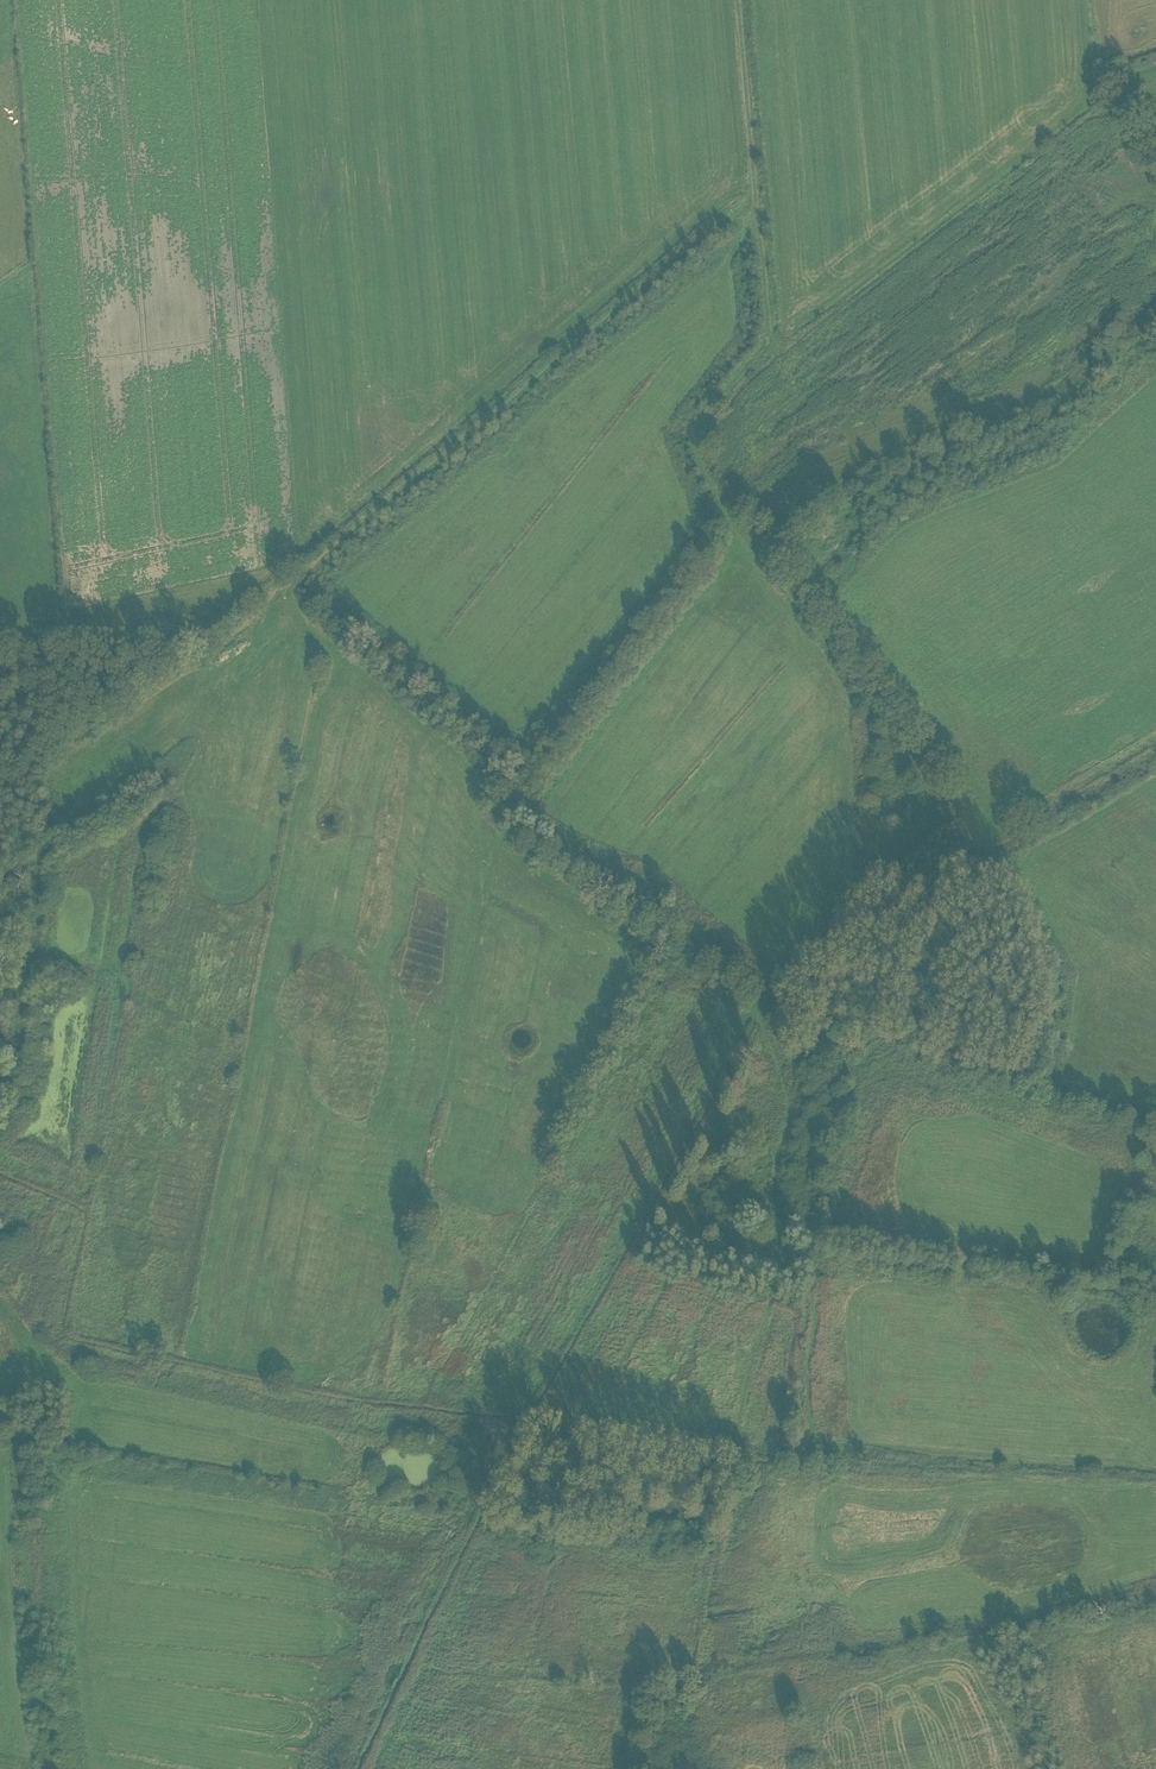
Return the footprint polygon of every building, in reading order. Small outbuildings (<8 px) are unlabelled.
[(1126,1623),(1133,1620),(1130,1613),(1123,1616),(1126,1623)]
